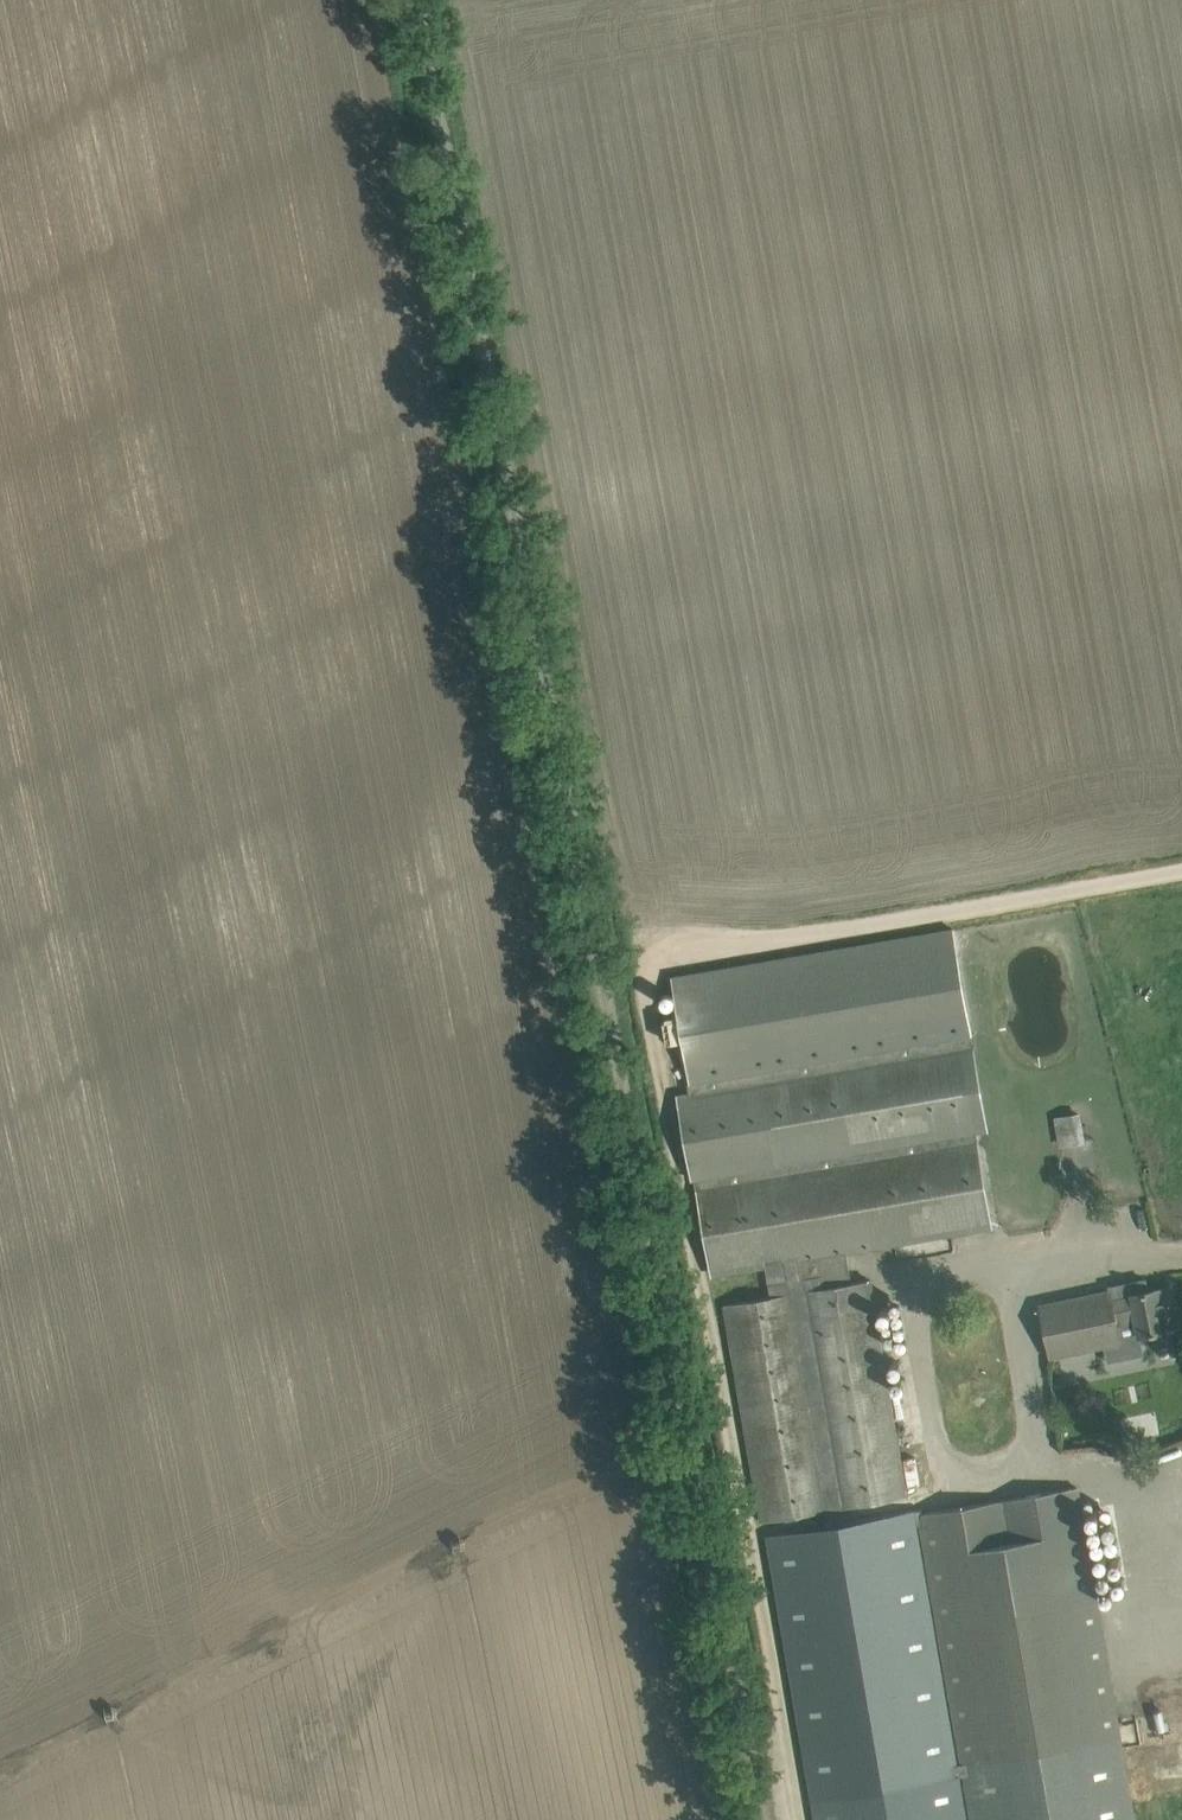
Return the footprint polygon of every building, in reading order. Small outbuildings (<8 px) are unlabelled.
[(679,1019),(664,1021),(668,1042),(682,1040),(690,1083),(688,1083),(689,1087),(973,1038),(954,928),(672,976),(679,1019)] [(689,1091),(677,1093),(691,1180),(700,1179),(716,1274),(786,1263),(846,1252),(989,1229),(993,1228),(977,1133),(988,1131),(973,1038),(689,1087),(689,1091)] [(1059,1143),(1085,1140),(1082,1110),(1056,1113),(1059,1143)] [(828,1529),(846,1525),(843,1506),(907,1495),(870,1279),(851,1282),(846,1252),(786,1263),(789,1280),(769,1283),(771,1296),(724,1304),(761,1521),(825,1510),(828,1529)] [(1110,1290),(1040,1305),(1045,1328),(1051,1356),(1059,1354),(1069,1352),(1105,1345),(1121,1341),(1117,1322),(1136,1318),(1140,1335),(1167,1330),(1176,1328),(1168,1286),(1149,1289),(1147,1278),(1126,1283),(1128,1294),(1112,1298),(1110,1290)] [(918,1513),(971,1819),(1136,1819),(1080,1486),(918,1513)] [(828,1529),(764,1540),(800,1752),(947,1727),(911,1515),(846,1525),(828,1529)] [(813,1799),(816,1819),(965,1819),(957,1775),(813,1799)]
